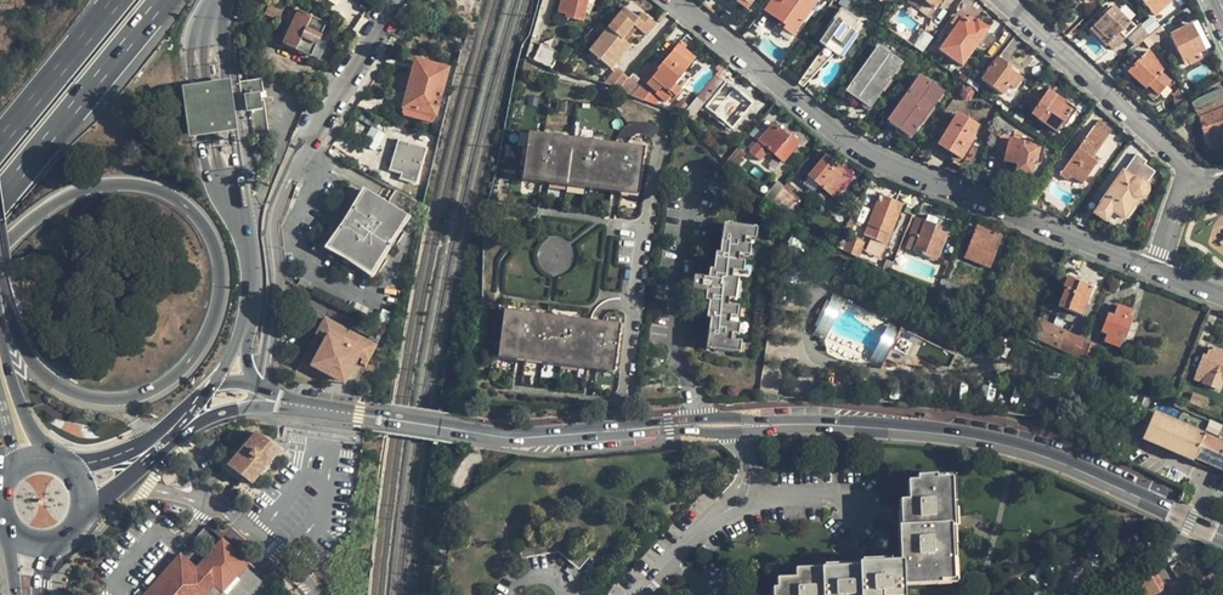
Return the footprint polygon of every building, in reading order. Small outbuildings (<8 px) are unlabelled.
[(266,16),(279,21),(286,5),(274,0),(273,0),(266,16)] [(561,15),(568,17),(567,21),(585,25),(591,0),(564,0),(561,15)] [(748,12),(757,0),(734,0),(733,1),(748,12)] [(795,38),(823,0),(804,0),(801,4),(795,0),(774,0),(765,12),(781,23),(779,26),(795,38)] [(930,20),(946,0),(914,0),(910,5),(930,20)] [(1156,18),(1173,4),(1170,0),(1140,0),(1156,18)] [(592,54),(589,58),(599,67),(602,63),(613,72),(632,48),(628,45),(639,31),(649,39),(659,27),(631,4),(591,53),(592,54)] [(284,42),(283,44),(319,60),(333,30),(325,27),(326,24),(292,9),(287,20),(286,20),(277,39),(284,42)] [(1090,32),(1112,54),(1130,36),(1139,47),(1151,37),(1144,28),(1139,32),(1132,25),(1131,27),(1114,9),(1106,18),(1103,15),(1098,19),(1100,22),(1090,32)] [(827,49),(800,85),(805,89),(837,57),(841,59),(865,27),(843,11),(825,35),(828,37),(822,45),(827,49)] [(957,31),(941,52),(963,69),(991,31),(980,22),(979,24),(971,18),(969,21),(966,19),(963,22),(959,19),(953,28),(957,31)] [(1198,24),(1171,37),(1186,70),(1202,62),(1199,56),(1211,50),(1198,24)] [(816,29),(812,35),(817,39),(821,33),(816,29)] [(926,34),(915,48),(925,55),(935,40),(926,34)] [(1155,35),(1151,37),(1157,47),(1161,44),(1155,35)] [(542,47),(535,62),(554,71),(562,56),(542,47)] [(846,95),(872,114),(882,99),(880,97),(883,92),(886,94),(896,81),(893,79),(897,73),(900,75),(905,68),(902,66),(903,64),(881,48),(879,50),(877,48),(872,56),(874,58),(870,63),(867,60),(854,78),(857,80),(846,95)] [(1132,66),(1126,73),(1156,101),(1171,84),(1162,76),(1164,73),(1149,53),(1135,69),(1132,66)] [(683,89),(687,87),(689,85),(690,81),(689,77),(686,74),(691,68),(674,54),(662,68),(659,65),(645,81),(659,94),(658,96),(668,105),(675,97),(678,100),(684,93),(680,89),(683,89)] [(1000,60),(983,82),(1004,97),(1011,88),(1016,92),(1024,81),(1019,78),(1021,75),(1000,60)] [(408,89),(413,90),(421,62),(416,61),(408,89)] [(439,103),(453,107),(456,96),(442,91),(448,69),(421,62),(413,90),(408,89),(403,107),(435,116),(437,110),(439,103)] [(725,67),(684,117),(689,122),(692,118),(694,120),(705,108),(733,131),(754,106),(721,79),(728,70),(725,67)] [(619,71),(606,86),(621,90),(646,103),(652,96),(642,87),(642,86),(640,83),(641,82),(633,75),(630,79),(619,71)] [(888,126),(910,142),(921,126),(925,129),(937,112),(934,110),(938,105),(940,107),(946,99),(943,97),(945,95),(923,78),(920,81),(917,79),(911,87),(915,89),(911,95),(907,93),(900,104),(903,106),(899,111),(896,109),(887,121),(888,126)] [(181,87),(188,138),(222,133),(236,131),(228,80),(214,83),(181,87)] [(259,80),(240,83),(241,96),(246,95),(254,151),(262,150),(259,135),(265,134),(259,93),(261,93),(259,80)] [(1193,105),(1203,131),(1202,131),(1209,150),(1222,145),(1222,94),(1222,91),(1198,100),(1193,105)] [(1032,95),(1015,119),(1023,125),(1028,118),(1032,121),(1033,118),(1058,136),(1074,114),(1064,107),(1067,104),(1050,92),(1042,103),(1032,95)] [(453,107),(439,103),(437,110),(451,114),(453,107)] [(435,116),(403,107),(401,115),(433,124),(435,116)] [(960,116),(937,152),(960,166),(976,140),(975,139),(981,129),(960,116)] [(618,144),(532,132),(525,177),(640,192),(646,145),(630,143),(631,138),(634,135),(639,133),(643,132),(649,133),(652,136),(661,128),(657,124),(653,121),(642,120),(624,127),(620,132),(618,144)] [(1072,161),(1060,177),(1069,184),(1072,179),(1083,187),(1099,166),(1093,161),(1110,139),(1109,138),(1112,133),(1100,124),(1086,143),(1082,140),(1078,145),(1083,148),(1080,152),(1074,148),(1067,157),(1072,161)] [(774,126),(759,143),(784,165),(801,146),(791,137),(789,139),(774,126)] [(372,128),(364,143),(374,149),(383,134),(372,128)] [(1001,134),(996,155),(1006,157),(1004,164),(1011,166),(1009,172),(1032,178),(1035,167),(1042,169),(1047,153),(1039,151),(1040,147),(1015,141),(1016,134),(1005,131),(1001,134)] [(416,184),(426,149),(398,140),(389,170),(402,173),(400,180),(416,184)] [(440,169),(447,146),(436,143),(430,161),(433,162),(432,166),(440,169)] [(739,149),(726,164),(734,171),(747,156),(739,149)] [(1124,222),(1125,223),(1140,203),(1141,201),(1145,200),(1147,198),(1149,195),(1150,192),(1150,188),(1148,185),(1156,174),(1146,166),(1147,164),(1138,157),(1126,173),(1124,172),(1101,204),(1102,204),(1095,215),(1107,224),(1108,222),(1118,230),(1124,222)] [(826,158),(804,185),(814,194),(820,187),(835,199),(852,179),(826,158)] [(775,180),(763,195),(791,218),(803,203),(775,180)] [(365,191),(330,247),(370,273),(406,217),(365,191)] [(872,241),(866,254),(881,260),(884,254),(885,255),(904,207),(876,195),(873,202),(878,204),(865,238),(872,241)] [(917,220),(906,250),(938,262),(948,237),(942,234),(944,230),(917,220)] [(709,347),(742,351),(743,340),(733,338),(734,333),(740,334),(742,323),(731,321),(732,314),(739,315),(740,305),(730,304),(731,297),(737,298),(740,277),(734,277),(735,269),(745,270),(746,261),(739,260),(740,252),(752,254),(753,244),(746,244),(747,236),(757,237),(758,227),(728,223),(724,253),(719,253),(717,270),(713,269),(712,277),(695,275),(693,290),(708,292),(707,299),(711,300),(709,317),(713,318),(709,347)] [(978,229),(966,260),(991,270),(1003,239),(978,229)] [(846,253),(860,260),(866,245),(863,244),(865,240),(852,235),(850,240),(844,238),(840,248),(846,251),(846,253)] [(888,263),(884,271),(890,274),(894,265),(888,263)] [(1067,291),(1060,309),(1083,318),(1094,291),(1096,292),(1097,288),(1079,281),(1080,278),(1068,274),(1066,280),(1068,281),(1065,290),(1067,291)] [(1109,337),(1106,344),(1120,349),(1124,340),(1132,343),(1140,323),(1131,320),(1134,313),(1120,308),(1116,318),(1110,316),(1103,335),(1109,337)] [(506,309),(500,356),(613,372),(620,325),(506,309)] [(368,340),(326,319),(317,337),(325,340),(313,367),(339,381),(350,379),(359,359),(369,363),(378,345),(373,343),(375,337),(370,335),(368,340)] [(1041,321),(1034,338),(1091,365),(1097,349),(1087,345),(1088,343),(1041,321)] [(905,331),(890,361),(899,367),(953,371),(959,358),(905,331)] [(1196,382),(1220,392),(1222,386),(1222,354),(1213,349),(1209,359),(1205,358),(1198,373),(1200,374),(1196,382)] [(1196,396),(1192,405),(1206,411),(1210,402),(1196,396)] [(1142,444),(1193,465),(1194,462),(1222,474),(1222,444),(1155,415),(1142,444)] [(256,433),(229,465),(251,485),(279,453),(256,433)] [(777,594),(903,594),(903,589),(942,589),(942,586),(955,586),(955,529),(958,529),(958,483),(922,483),(922,486),(912,486),(912,503),(906,503),(906,530),(902,530),(902,566),(799,566),(799,579),(777,579),(777,594)] [(215,585),(223,593),(248,563),(222,540),(196,569),(181,555),(146,594),(206,594),(215,585)] [(1181,553),(1170,558),(1175,568),(1186,563),(1181,553)] [(1139,594),(1160,594),(1166,592),(1157,574),(1134,587),(1139,594)]
